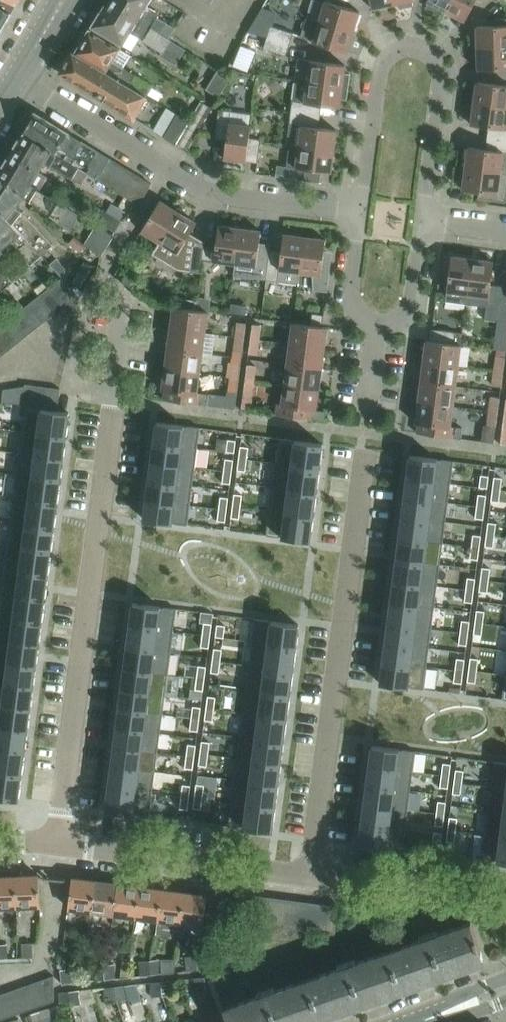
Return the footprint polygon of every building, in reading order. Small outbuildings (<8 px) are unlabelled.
[(169,38),(160,32),(107,0),(98,15),(95,13),(89,21),(93,23),(91,26),(131,51),(140,37),(163,52),(171,38),(169,37),(169,38)] [(107,0),(160,32),(165,24),(156,19),(160,13),(146,5),(149,0),(107,0)] [(359,11),(323,0),(311,0),(306,17),(318,21),(353,32),(359,11)] [(372,8),(392,4),(392,0),(370,0),(372,8)] [(392,4),(398,2),(399,8),(413,5),(411,0),(392,0),(392,4)] [(451,0),(427,0),(426,1),(428,2),(425,7),(437,13),(440,8),(445,11),(451,0)] [(445,11),(464,20),(475,0),(451,0),(445,11)] [(12,12),(0,6),(0,32),(12,12)] [(353,32),(318,21),(306,17),(305,20),(303,20),(301,22),(301,24),(301,27),(302,29),(300,37),(313,41),(312,42),(347,52),(353,32)] [(495,25),(476,26),(477,48),(505,47),(505,18),(495,18),(495,25)] [(289,44),(293,32),(271,25),(267,37),(289,44)] [(131,55),(92,31),(93,30),(89,28),(87,31),(84,30),(79,39),(82,41),(77,48),(74,47),(72,51),(145,95),(152,84),(124,67),(131,55)] [(286,54),(289,44),(267,37),(264,47),(286,54)] [(477,48),(477,69),(505,68),(505,47),(477,48)] [(145,95),(72,51),(61,69),(62,74),(92,92),(132,117),(145,95)] [(344,73),(345,64),(297,58),(295,80),(348,87),(350,73),(344,73)] [(219,96),(231,76),(218,68),(206,88),(219,96)] [(346,100),(348,87),(295,80),(291,112),(314,115),(315,104),(339,107),(340,99),(346,100)] [(476,82),(473,103),(505,107),(505,86),(476,82)] [(473,103),(470,124),(494,127),(493,139),(505,140),(505,107),(473,103)] [(249,136),(250,137),(251,124),(229,121),(231,110),(218,108),(215,133),(227,134),(223,158),(246,161),(249,136)] [(334,151),(336,129),(312,126),(314,115),(291,112),(290,123),(301,124),(298,146),(334,151)] [(151,183),(38,113),(33,115),(23,132),(24,133),(23,134),(87,174),(88,172),(138,204),(151,183)] [(178,113),(164,136),(176,144),(189,120),(178,113)] [(211,130),(212,120),(206,119),(203,124),(202,129),(211,130)] [(87,174),(23,134),(20,140),(19,139),(10,154),(39,172),(45,161),(81,183),(87,174)] [(257,162),(259,142),(260,138),(250,137),(249,136),(246,161),(257,162)] [(493,139),(491,150),(467,147),(465,167),(505,173),(505,140),(493,139)] [(331,172),(334,151),(298,146),(289,145),(286,166),(305,168),(303,180),(315,181),(317,170),(331,172)] [(37,187),(38,186),(32,183),(39,172),(10,154),(3,166),(4,166),(0,172),(0,177),(24,196),(25,195),(59,222),(71,232),(79,213),(37,187)] [(505,198),(505,173),(465,167),(462,189),(478,191),(477,198),(505,202),(505,198)] [(0,177),(0,209),(40,255),(53,243),(23,210),(17,205),(24,196),(0,177)] [(159,241),(178,211),(159,200),(141,230),(159,241)] [(113,207),(109,213),(121,220),(125,214),(113,207)] [(0,209),(0,247),(7,255),(17,247),(31,264),(40,255),(0,209)] [(114,231),(121,220),(102,209),(96,220),(114,231)] [(159,241),(152,253),(170,264),(177,252),(196,222),(178,211),(159,241)] [(95,224),(90,233),(108,245),(113,235),(95,224)] [(208,248),(207,259),(235,263),(239,228),(218,225),(215,249),(208,248)] [(258,246),(260,230),(239,228),(235,263),(233,274),(266,278),(267,267),(269,256),(269,250),(265,249),(265,247),(258,246)] [(300,272),(304,236),(283,233),(280,257),(269,256),(267,267),(266,278),(298,283),(300,272)] [(74,236),(69,243),(80,252),(85,245),(74,236)] [(323,255),(325,239),(304,236),(300,272),(312,273),(314,290),(327,291),(331,256),(323,255)] [(202,258),(204,247),(192,246),(189,268),(201,270),(203,258),(202,258)] [(466,304),(472,258),(451,255),(445,301),(466,304)] [(63,278),(70,272),(57,257),(50,263),(62,276),(63,278)] [(472,258),(466,304),(486,307),(485,317),(497,319),(501,286),(490,285),(493,261),(472,258)] [(2,288),(14,279),(0,262),(0,286),(2,288)] [(95,267),(87,262),(72,286),(79,291),(95,267)] [(70,285),(63,278),(62,276),(49,287),(39,294),(37,296),(52,314),(65,317),(70,285)] [(39,294),(49,287),(44,280),(34,287),(39,294)] [(75,320),(80,296),(80,295),(79,295),(70,285),(65,317),(74,319),(75,320)] [(501,286),(497,319),(505,320),(505,287),(501,286)] [(52,314),(37,296),(28,303),(43,321),(52,314)] [(197,298),(196,309),(207,310),(208,304),(204,299),(197,298)] [(188,299),(187,308),(195,309),(196,300),(188,299)] [(43,321),(28,303),(27,304),(20,310),(34,328),(43,321)] [(204,332),(207,311),(195,309),(187,308),(172,307),(170,328),(204,332)] [(34,328),(20,310),(11,317),(25,335),(34,328)] [(322,326),(324,314),(312,313),(311,323),(310,325),(322,326)] [(25,335),(11,317),(2,324),(16,342),(25,335)] [(244,338),(246,322),(238,320),(236,336),(244,338)] [(324,348),(327,327),(322,326),(310,325),(311,323),(292,321),(289,343),(324,348)] [(259,339),(261,323),(252,322),(250,338),(259,339)] [(2,324),(0,326),(0,339),(7,349),(16,342),(2,324)] [(202,353),(204,332),(170,328),(167,348),(202,353)] [(454,343),(454,342),(455,332),(432,329),(430,340),(454,343)] [(494,349),(505,350),(505,333),(497,331),(494,349)] [(242,351),(244,338),(236,336),(234,350),(242,351)] [(257,353),(259,339),(250,338),(248,352),(257,353)] [(458,365),(460,344),(461,343),(454,342),(454,343),(430,340),(426,340),(423,361),(458,365)] [(321,368),(324,348),(289,343),(286,364),(321,368)] [(199,373),(202,353),(167,348),(165,368),(199,373)] [(503,371),(505,356),(497,354),(495,370),(503,371)] [(239,378),(241,362),(232,361),(230,377),(239,378)] [(455,386),(458,365),(423,361),(420,381),(455,386)] [(254,380),(256,364),(247,363),(245,379),(254,380)] [(319,388),(321,368),(286,364),(284,384),(319,388)] [(197,393),(199,373),(165,368),(162,389),(164,390),(163,399),(207,405),(209,394),(197,393)] [(501,385),(503,371),(495,370),(493,384),(501,385)] [(237,392),(239,378),(230,377),(228,391),(237,392)] [(250,410),(254,380),(245,379),(241,408),(250,410)] [(452,406),(455,386),(420,381),(418,401),(452,406)] [(24,385),(22,403),(32,404),(32,405),(33,405),(36,384),(24,383),(24,385)] [(36,384),(33,405),(45,407),(48,386),(36,384)] [(316,409),(319,388),(284,384),(281,404),(277,404),(276,414),(311,418),(312,409),(316,409)] [(3,388),(1,400),(2,400),(22,403),(24,385),(3,388)] [(48,386),(45,407),(57,408),(58,398),(59,387),(48,386)] [(498,412),(500,396),(491,395),(489,411),(498,412)] [(450,426),(452,406),(418,401),(415,422),(418,423),(416,432),(460,438),(462,428),(450,426)] [(25,406),(22,431),(65,437),(68,412),(58,411),(25,406)] [(496,426),(498,412),(489,411),(487,425),(496,426)] [(157,422),(154,442),(198,448),(200,427),(157,422)] [(22,431),(19,452),(62,458),(65,437),(22,431)] [(279,438),(275,462),(319,468),(322,443),(279,438)] [(227,439),(226,451),(234,452),(235,440),(227,439)] [(154,442),(152,461),(195,467),(198,448),(154,442)] [(240,445),(238,458),(247,459),(248,447),(240,445)] [(19,452),(16,474),(60,479),(62,458),(19,452)] [(410,455),(407,477),(450,483),(453,460),(410,455)] [(225,458),(223,470),(231,471),(233,459),(225,458)] [(238,458),(237,470),(245,471),(247,459),(238,458)] [(152,461),(149,480),(193,486),(195,467),(152,461)] [(275,462),(272,486),(316,492),(319,468),(275,462)] [(223,470),(222,482),(230,483),(231,471),(223,470)] [(16,474),(13,498),(56,503),(60,479),(16,474)] [(480,474),(479,487),(487,488),(489,475),(480,474)] [(494,476),(492,488),(500,489),(502,477),(494,476)] [(407,477),(404,496),(448,502),(450,483),(407,477)] [(149,480),(147,499),(190,505),(193,486),(149,480)] [(272,486),(269,510),(313,516),(316,492),(272,486)] [(492,488),(491,500),(499,501),(500,489),(492,488)] [(234,493),(232,505),(240,506),(242,494),(234,493)] [(478,494),(476,506),(484,507),(486,495),(478,494)] [(220,496),(218,508),(226,509),(228,497),(220,496)] [(404,496),(402,515),(445,521),(448,502),(404,496)] [(13,498),(10,521),(53,527),(56,503),(13,498)] [(147,499),(144,519),(188,525),(190,505),(147,499)] [(232,505),(231,517),(239,518),(240,506),(232,505)] [(476,506),(475,518),(483,519),(484,507),(476,506)] [(218,508),(217,520),(225,521),(226,509),(218,508)] [(269,510),(266,535),(310,540),(313,516),(269,510)] [(402,515),(399,537),(442,542),(445,521),(402,515)] [(10,521),(7,545),(50,551),(53,527),(10,521)] [(488,522),(486,534),(494,535),(496,523),(488,522)] [(473,534),(471,546),(479,547),(481,535),(473,534)] [(486,534),(485,546),(493,547),(494,535),(486,534)] [(399,537),(396,558),(440,564),(442,542),(399,537)] [(7,545),(4,569),(47,575),(50,551),(7,545)] [(471,546),(469,558),(477,559),(479,547),(471,546)] [(396,558),(393,579),(437,585),(440,564),(396,558)] [(482,567),(480,579),(488,580),(490,568),(482,567)] [(4,569),(0,593),(44,598),(47,575),(4,569)] [(467,577),(465,589),(473,590),(475,578),(467,577)] [(393,579),(390,601),(434,607),(437,585),(393,579)] [(480,579),(479,591),(487,592),(488,580),(480,579)] [(465,589),(464,601),(472,602),(473,590),(465,589)] [(0,596),(0,617),(41,622),(44,598),(0,593),(0,596)] [(390,601),(388,622),(431,628),(434,607),(390,601)] [(133,602),(130,624),(174,630),(177,608),(133,602)] [(476,610),(475,622),(483,623),(484,611),(476,610)] [(38,644),(41,622),(0,617),(0,639),(38,644)] [(255,618),(252,641),(296,646),(298,624),(255,618)] [(461,620),(460,632),(468,633),(469,621),(461,620)] [(203,622),(202,634),(210,635),(211,623),(203,622)] [(388,622),(385,641),(429,647),(431,628),(388,622)] [(475,622),(473,634),(481,635),(483,623),(475,622)] [(130,624),(127,646),(171,652),(174,630),(130,624)] [(217,624),(215,636),(223,637),(225,625),(217,624)] [(460,632),(458,644),(466,645),(468,633),(460,632)] [(202,634),(200,646),(208,647),(210,635),(202,634)] [(35,665),(38,644),(0,639),(0,660),(35,665)] [(252,641),(249,664),(292,670),(296,646),(252,641)] [(385,641),(383,660),(426,666),(429,647),(385,641)] [(127,646),(124,667),(168,673),(171,652),(127,646)] [(213,648),(212,660),(220,661),(222,649),(213,648)] [(470,657),(468,669),(477,670),(478,658),(470,657)] [(456,658),(455,670),(463,671),(464,659),(456,658)] [(32,687),(35,665),(0,660),(0,682),(32,687)] [(212,660),(210,672),(218,673),(220,661),(212,660)] [(383,660),(380,683),(423,688),(426,666),(383,660)] [(249,664),(246,688),(289,694),(292,670),(249,664)] [(198,665),(196,677),(204,678),(206,666),(198,665)] [(124,667),(122,689),(165,694),(168,673),(124,667)] [(468,669),(467,681),(475,682),(477,670),(468,669)] [(455,670),(453,682),(461,683),(463,671),(455,670)] [(196,677),(195,689),(203,690),(204,678),(196,677)] [(30,708),(32,687),(0,682),(0,704),(30,708)] [(246,688),(243,712),(286,718),(289,694),(246,688)] [(122,689),(119,708),(163,714),(165,694),(122,689)] [(207,695),(206,707),(214,708),(215,696),(207,695)] [(27,729),(30,708),(0,704),(0,726),(27,729)] [(192,705),(191,718),(199,719),(201,707),(192,705)] [(206,707),(204,719),(212,721),(214,708),(206,707)] [(119,708),(117,727),(160,733),(163,714),(119,708)] [(243,712),(239,736),(283,741),(286,718),(243,712)] [(191,718),(189,730),(197,731),(199,719),(191,718)] [(24,751),(27,729),(0,726),(0,748),(24,751)] [(117,727),(114,746),(158,752),(160,733),(117,727)] [(239,736),(237,757),(280,763),(283,741),(239,736)] [(201,741),(200,753),(208,754),(209,742),(201,741)] [(188,744),(186,756),(194,757),(196,745),(188,744)] [(372,745),(369,765),(413,770),(415,750),(372,745)] [(114,746),(112,765),(155,771),(158,752),(114,746)] [(21,775),(24,751),(0,748),(0,772),(21,775)] [(200,753),(198,765),(206,766),(208,754),(200,753)] [(186,756),(184,768),(192,769),(194,757),(186,756)] [(237,757),(234,779),(277,784),(280,763),(237,757)] [(490,786),(505,788),(505,763),(494,761),(490,786)] [(443,763),(441,775),(449,776),(451,764),(443,763)] [(112,765),(109,786),(152,792),(155,771),(112,765)] [(369,765),(367,784),(410,789),(413,770),(369,765)] [(455,769),(454,781),(462,782),(463,770),(455,769)] [(18,799),(18,797),(21,775),(0,772),(0,797),(18,799)] [(441,775),(439,787),(448,788),(449,776),(441,775)] [(234,779),(231,800),(275,806),(277,784),(234,779)] [(454,781),(452,793),(460,794),(462,782),(454,781)] [(196,783),(194,795),(202,797),(204,785),(196,783)] [(182,784),(181,796),(189,797),(190,785),(182,784)] [(367,784),(364,803),(408,808),(410,789),(367,784)] [(109,786),(106,809),(149,814),(152,792),(109,786)] [(487,810),(505,812),(505,788),(490,786),(487,810)] [(194,795),(193,808),(201,809),(202,797),(194,795)] [(181,796),(179,808),(187,809),(189,797),(181,796)] [(231,800),(228,825),(271,830),(275,806),(231,800)] [(438,801),(436,813),(444,814),(446,802),(438,801)] [(364,803),(362,822),(405,827),(408,808),(364,803)] [(484,833),(505,836),(505,812),(487,810),(484,833)] [(436,813),(435,825),(443,826),(444,814),(436,813)] [(449,816),(448,829),(456,830),(457,818),(449,816)] [(362,822),(359,842),(403,847),(405,827),(362,822)] [(448,829),(446,841),(454,842),(456,830),(448,829)] [(434,831),(432,844),(440,845),(442,833),(434,831)] [(471,857),(481,858),(505,862),(505,836),(484,833),(474,832),(471,857)] [(15,905),(41,904),(39,875),(14,876),(15,905)] [(14,876),(0,877),(0,906),(15,905),(14,876)] [(90,911),(94,880),(72,877),(68,908),(90,911)] [(113,912),(117,883),(94,880),(90,911),(91,911),(90,919),(112,922),(113,912)] [(136,915),(140,886),(117,883),(113,912),(136,915)] [(158,918),(162,889),(140,886),(136,915),(158,918)] [(180,921),(184,892),(162,889),(158,918),(180,921)] [(225,918),(229,893),(217,891),(214,917),(225,918)] [(204,924),(208,896),(184,892),(180,921),(204,924)] [(237,920),(241,895),(229,893),(225,918),(237,920)] [(261,923),(265,898),(253,896),(249,922),(261,923)] [(273,925),(277,900),(265,898),(261,923),(273,925)] [(285,926),(289,901),(277,900),(273,925),(285,926)] [(297,928),(300,903),(289,901),(285,926),(297,928)] [(309,930),(312,904),(300,903),(297,928),(309,930)] [(321,931),(324,906),(312,904),(309,930),(321,931)] [(333,933),(336,908),(324,906),(321,931),(333,933)] [(484,960),(471,921),(388,950),(402,989),(484,960)] [(34,956),(33,942),(21,942),(22,957),(25,956),(34,956)] [(402,989),(388,950),(306,979),(320,1018),(402,989)] [(198,968),(197,954),(186,955),(187,970),(198,968)] [(175,972),(176,958),(161,958),(149,959),(151,973),(161,972),(175,972)] [(129,976),(131,961),(122,959),(120,976),(129,976)] [(151,973),(149,959),(138,960),(140,975),(151,973)] [(116,977),(114,963),(103,964),(102,964),(104,978),(116,977)] [(104,978),(102,964),(85,966),(84,980),(104,978)] [(73,982),(71,967),(60,968),(62,983),(73,982)] [(54,999),(54,974),(35,981),(42,1004),(54,999)] [(207,990),(205,976),(194,977),(195,991),(207,990)] [(174,994),(173,979),(161,980),(163,995),(174,994)] [(306,979),(224,1008),(229,1021),(307,1021),(320,1018),(306,979)] [(163,995),(161,980),(151,982),(152,996),(163,995)] [(42,1004),(35,981),(24,985),(32,1007),(42,1004)] [(132,985),(138,1010),(152,1006),(145,981),(132,985)] [(128,999),(127,984),(115,985),(117,1000),(128,999)] [(32,1007),(24,985),(14,988),(21,1011),(32,1007)] [(117,1000),(115,985),(104,986),(106,1001),(117,1000)] [(21,1011),(14,988),(3,992),(10,1015),(21,1011)] [(82,1003),(80,989),(69,990),(71,1004),(82,1003)] [(71,1004),(69,990),(59,991),(60,1005),(71,1004)] [(3,992),(0,993),(0,1018),(10,1015),(3,992)] [(37,1011),(26,1014),(29,1021),(40,1021),(37,1011)]
